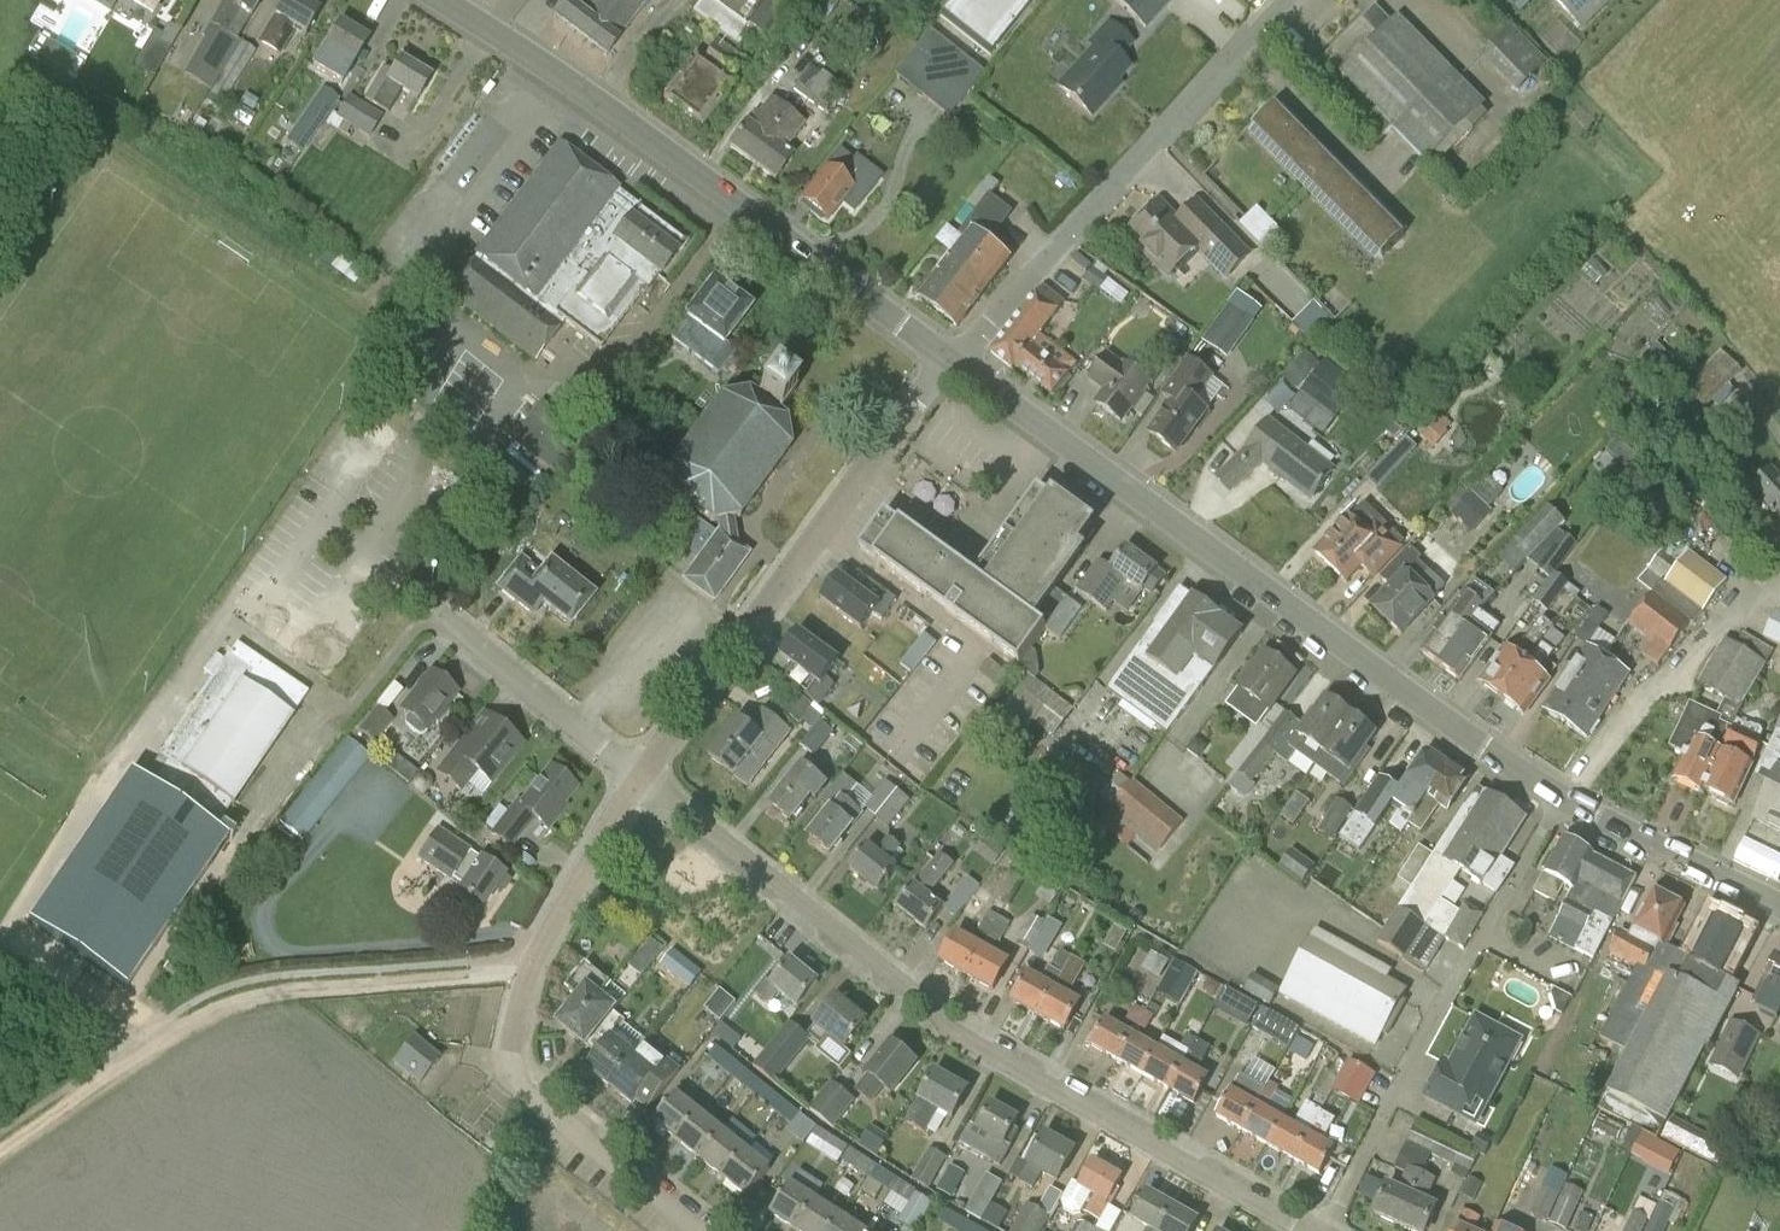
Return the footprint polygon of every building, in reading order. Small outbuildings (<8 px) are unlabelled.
[(141,8),(152,14),(161,0),(129,0),(141,8)] [(238,41),(234,39),(248,16),(250,17),(260,0),(224,0),(202,37),(206,40),(194,61),(218,75),(238,41)] [(319,12),(299,0),(283,0),(273,16),(257,44),(279,57),(296,29),(305,35),(319,12)] [(553,17),(606,57),(618,40),(617,40),(647,0),(565,0),(553,17)] [(713,2),(710,0),(701,0),(691,13),(737,48),(750,31),(762,40),(770,46),(805,0),(714,0),(713,2)] [(928,30),(978,69),(1034,0),(952,0),(928,30)] [(1163,8),(1154,0),(1113,0),(1144,29),(1163,8)] [(1610,0),(1553,0),(1581,28),(1610,0)] [(1375,7),(1365,18),(1311,71),(1379,141),(1393,127),(1426,162),(1481,109),(1395,22),(1392,25),(1375,7)] [(1090,116),(1112,92),(1109,89),(1128,68),(1117,58),(1131,43),(1109,23),(1094,39),(1099,43),(1058,87),(1090,116)] [(325,49),(314,68),(327,75),(341,84),(352,65),(367,40),(339,24),(324,49),(325,49)] [(154,76),(180,31),(168,25),(162,35),(154,31),(134,65),(154,76)] [(1518,93),(1548,64),(1512,26),(1481,56),(1518,93)] [(894,74),(893,75),(926,101),(941,81),(963,98),(983,73),(978,69),(928,30),(894,74)] [(737,65),(741,59),(716,40),(711,46),(712,47),(702,60),(695,56),(663,99),(701,127),(733,84),(726,79),(736,65),(737,65)] [(238,41),(218,75),(221,76),(206,102),(219,110),(227,97),(254,51),(238,41)] [(46,42),(38,56),(67,73),(75,59),(46,42)] [(430,78),(400,60),(392,73),(383,68),(364,100),(388,114),(401,91),(417,100),(430,78)] [(822,112),(834,95),(829,91),(835,81),(812,64),(792,90),(822,112)] [(318,131),(339,99),(322,88),(300,120),(318,131)] [(243,96),(238,117),(252,120),(256,99),(243,96)] [(369,139),(383,117),(349,96),(335,118),(369,139)] [(755,113),(746,124),(745,124),(728,147),(774,181),(791,157),(783,151),(803,124),(794,117),(798,112),(790,106),(786,112),(770,100),(759,115),(755,113)] [(1382,258),(1403,238),(1274,107),(1253,127),(1382,258)] [(663,281),(689,245),(563,150),(451,297),(539,363),(568,325),(603,353),(645,298),(647,300),(662,280),(663,281)] [(853,162),(839,151),(826,169),(824,167),(814,181),(815,182),(800,201),(826,221),(841,203),(853,213),(881,178),(856,158),(853,162)] [(977,204),(987,232),(1011,223),(1001,195),(977,204)] [(1179,223),(1160,204),(1128,235),(1169,277),(1197,248),(1226,278),(1249,256),(1198,204),(1179,223)] [(1267,254),(1285,236),(1257,208),(1239,225),(1267,254)] [(958,328),(1011,259),(973,230),(944,267),(939,266),(930,276),(933,281),(920,299),(958,328)] [(713,282),(685,318),(670,339),(718,374),(734,353),(723,345),(750,310),(713,282)] [(1013,370),(1015,367),(1031,347),(1064,304),(1042,288),(992,354),(1013,370)] [(1229,357),(1264,309),(1238,290),(1203,338),(1229,357)] [(1315,339),(1334,319),(1315,300),(1296,319),(1315,339)] [(1147,305),(1135,304),(1134,314),(1146,315),(1147,305)] [(1031,347),(1015,367),(1052,395),(1067,375),(1031,347)] [(1695,419),(1742,372),(1721,351),(1674,398),(1695,419)] [(1294,391),(1319,366),(1306,353),(1281,378),(1294,391)] [(1124,368),(1107,356),(1090,379),(1106,391),(1097,404),(1121,422),(1132,407),(1135,409),(1144,396),(1141,394),(1150,383),(1125,365),(1124,368)] [(1176,454),(1200,420),(1208,410),(1197,401),(1215,377),(1188,356),(1161,393),(1173,402),(1149,434),(1176,454)] [(1319,368),(1292,396),(1321,424),(1348,397),(1319,368)] [(670,501),(696,520),(678,545),(698,560),(682,582),(713,604),(748,555),(736,546),(732,521),(739,520),(790,450),(785,422),(778,416),(795,392),(773,376),(756,400),(748,395),(720,399),(666,473),(670,501)] [(1441,446),(1450,417),(1429,411),(1420,440),(1441,446)] [(669,442),(668,443),(663,451),(671,456),(688,433),(668,419),(658,434),(669,442)] [(1331,472),(1267,423),(1246,451),(1217,479),(1231,493),(1262,463),(1310,500),(1331,472)] [(1406,438),(1396,449),(1406,460),(1417,449),(1406,438)] [(1617,439),(1606,451),(1613,458),(1625,446),(1617,439)] [(1773,469),(1751,489),(1779,521),(1779,477),(1773,469)] [(1483,475),(1482,474),(1469,489),(1472,492),(1490,508),(1503,494),(1483,475)] [(1093,525),(1054,496),(1052,498),(1038,488),(974,577),(954,563),(901,524),(886,513),(860,549),(1020,666),(1046,629),(1027,615),(1093,525)] [(1471,535),(1493,512),(1490,508),(1472,492),(1450,515),(1471,535)] [(1375,525),(1379,521),(1364,506),(1350,521),(1349,520),(1315,555),(1345,583),(1360,568),(1373,579),(1401,550),(1375,525)] [(1565,523),(1548,506),(1509,545),(1527,563),(1565,523)] [(1577,546),(1563,536),(1538,571),(1550,580),(1554,574),(1555,575),(1577,546)] [(1401,636),(1434,601),(1432,600),(1444,587),(1418,562),(1421,559),(1409,548),(1379,579),(1390,589),(1372,608),(1401,636)] [(1112,571),(1110,574),(1097,564),(1077,592),(1106,613),(1128,583),(1141,592),(1144,589),(1152,594),(1164,577),(1157,571),(1127,549),(1111,571),(1112,571)] [(1679,564),(1662,551),(1638,582),(1652,594),(1662,581),(1664,583),(1679,564)] [(1689,552),(1679,564),(1664,583),(1662,581),(1652,594),(1652,595),(1691,624),(1693,626),(1727,582),(1689,552)] [(539,575),(520,559),(497,588),(532,616),(541,605),(569,628),(593,597),(550,562),(539,575)] [(1555,575),(1554,574),(1550,580),(1533,603),(1547,613),(1564,590),(1576,598),(1580,593),(1555,575)] [(859,582),(854,589),(840,578),(832,589),(828,587),(821,597),(824,600),(822,603),(862,631),(874,615),(883,620),(897,600),(863,576),(859,582)] [(1167,736),(1242,633),(1181,589),(1106,691),(1167,736)] [(1474,618),(1479,612),(1483,607),(1464,592),(1461,595),(1463,596),(1420,653),(1440,668),(1470,623),(1474,618)] [(1059,594),(1045,614),(1068,630),(1082,610),(1059,594)] [(1650,594),(1628,624),(1668,654),(1691,624),(1652,595),(1650,594)] [(1597,608),(1576,639),(1587,647),(1608,616),(1597,608)] [(1777,612),(1763,639),(1779,647),(1779,613),(1777,612)] [(1143,616),(1107,668),(1117,675),(1153,623),(1143,616)] [(1513,657),(1505,651),(1481,684),(1503,700),(1553,632),(1552,631),(1554,629),(1541,619),(1513,657)] [(1470,623),(1440,668),(1460,683),(1492,639),(1470,623)] [(1553,632),(1503,700),(1523,715),(1548,682),(1539,676),(1555,654),(1564,641),(1553,632)] [(901,663),(913,673),(938,643),(926,633),(901,663)] [(828,679),(840,662),(800,634),(797,637),(794,634),(786,645),(790,647),(782,658),(796,669),(787,681),(820,707),(835,686),(828,679)] [(1738,710),(1766,666),(1725,640),(1697,683),(1738,710)] [(309,694),(237,644),(229,657),(228,656),(160,755),(160,756),(141,783),(213,832),(231,804),(233,806),(293,718),(292,718),(309,694)] [(1582,692),(1605,659),(1587,647),(1544,711),(1563,724),(1573,709),(1572,709),(1575,704),(1576,705),(1584,693),(1582,692)] [(1269,712),(1295,677),(1264,654),(1226,706),(1237,714),(1249,697),(1269,712)] [(1573,709),(1563,724),(1587,739),(1629,675),(1605,659),(1582,692),(1584,693),(1576,705),(1575,704),(1572,709),(1573,709)] [(427,731),(457,693),(431,673),(401,711),(408,716),(404,721),(404,725),(418,736),(422,735),(426,731),(427,731)] [(1053,736),(1073,709),(1031,677),(1011,703),(1053,736)] [(1287,745),(1287,746),(1297,753),(1314,765),(1322,753),(1349,716),(1325,699),(1299,735),(1296,733),(1287,745)] [(1722,754),(1733,731),(1718,724),(1720,720),(1690,706),(1671,748),(1686,755),(1674,782),(1703,795),(1704,792),(1716,768),(1713,766),(1719,753),(1722,754)] [(374,744),(393,721),(376,708),(358,731),(374,744)] [(765,713),(763,712),(750,729),(739,720),(709,757),(734,777),(747,787),(764,766),(790,733),(765,713)] [(1322,753),(1314,765),(1332,779),(1334,780),(1343,787),(1353,774),(1350,772),(1376,735),(1349,716),(1322,753)] [(814,758),(834,733),(820,721),(800,747),(814,758)] [(491,784),(522,746),(495,724),(478,746),(466,736),(436,773),(461,792),(476,772),(491,784)] [(1716,768),(1704,792),(1733,806),(1762,745),(1758,743),(1762,734),(1761,731),(1749,726),(1744,736),(1733,731),(1722,754),(1719,753),(1713,766),(1716,768)] [(1762,764),(1777,771),(1754,820),(1779,832),(1779,726),(1762,764)] [(1195,738),(1186,751),(1198,760),(1203,753),(1201,743),(1195,738)] [(302,841),(370,758),(346,739),(279,822),(302,841)] [(1252,785),(1275,755),(1261,744),(1237,774),(1252,785)] [(1413,817),(1412,816),(1446,766),(1427,753),(1399,794),(1393,803),(1401,809),(1390,826),(1402,834),(1408,824),(1413,817)] [(815,799),(827,785),(802,766),(770,806),(791,822),(812,796),(815,799)] [(1408,824),(1421,833),(1439,806),(1448,812),(1469,781),(1446,766),(1412,816),(1413,817),(1408,824)] [(400,769),(395,775),(408,785),(418,772),(412,768),(400,769)] [(576,788),(550,768),(533,788),(520,805),(516,801),(498,825),(490,835),(510,850),(518,840),(534,819),(548,830),(561,814),(558,812),(576,789),(576,788)] [(830,854),(852,827),(851,826),(861,814),(846,802),(857,787),(844,775),(821,804),(831,811),(810,837),(830,854)] [(1161,850),(1184,822),(1133,780),(1110,807),(1161,850)] [(1393,803),(1399,794),(1379,780),(1339,838),(1360,852),(1393,803)] [(876,818),(897,791),(884,781),(863,808),(876,818)] [(1433,857),(1412,889),(1378,943),(1404,960),(1402,962),(1423,975),(1446,940),(1464,950),(1483,916),(1464,905),(1460,913),(1442,901),(1461,871),(1497,894),(1513,868),(1500,860),(1526,819),(1478,788),(1433,857)] [(897,791),(876,818),(889,828),(910,801),(897,791)] [(1294,823),(1308,802),(1297,794),(1283,815),(1294,823)] [(1333,842),(1353,810),(1338,800),(1318,833),(1333,842)] [(161,813),(99,917),(148,946),(195,869),(214,880),(233,849),(216,839),(212,844),(161,813)] [(439,831),(437,830),(423,851),(416,861),(456,887),(456,888),(461,891),(472,898),(470,901),(470,904),(476,908),(479,907),(481,905),(482,906),(493,890),(499,894),(508,881),(502,877),(503,875),(439,831)] [(888,863),(901,846),(890,837),(876,854),(868,847),(850,870),(878,892),(896,870),(888,863)] [(1574,890),(1591,856),(1563,840),(1554,857),(1550,855),(1543,868),(1547,870),(1535,893),(1554,903),(1563,885),(1574,890)] [(1412,889),(1433,857),(1419,847),(1398,880),(1412,889)] [(928,897),(943,878),(954,865),(941,854),(930,868),(915,887),(914,886),(897,908),(927,931),(944,910),(928,897)] [(1591,856),(1574,890),(1567,903),(1568,904),(1549,938),(1575,951),(1595,913),(1614,923),(1636,880),(1591,856)] [(967,878),(942,908),(956,919),(963,910),(981,888),(967,878)] [(974,919),(993,896),(982,887),(981,888),(963,910),(974,919)] [(1658,943),(1667,947),(1677,927),(1674,926),(1683,908),(1653,893),(1630,937),(1620,932),(1609,954),(1609,953),(1602,966),(1630,980),(1636,968),(1644,971),(1658,943)] [(967,977),(1000,918),(999,917),(1006,905),(997,899),(979,931),(982,933),(975,945),(957,935),(941,962),(967,977)] [(1030,949),(1045,924),(1032,917),(1018,942),(1030,949)] [(1000,918),(967,977),(993,991),(1008,964),(991,954),(998,942),(1000,943),(1011,924),(1000,918)] [(1690,961),(1725,979),(1746,937),(1712,919),(1691,959),(1690,961)] [(1045,924),(1030,949),(1042,957),(1057,932),(1045,924)] [(1388,1035),(1383,1032),(1405,993),(1385,981),(1391,972),(1317,931),(1280,996),(1374,1048),(1382,1034),(1387,1036),(1388,1035)] [(651,939),(640,953),(652,963),(664,949),(651,939)] [(1708,1049),(1729,1007),(1740,987),(1725,979),(1690,961),(1691,959),(1667,947),(1658,943),(1644,971),(1636,968),(1630,980),(1631,981),(1601,1038),(1627,1052),(1605,1094),(1599,1109),(1627,1122),(1658,1138),(1666,1123),(1667,1123),(1705,1048),(1708,1049)] [(673,949),(660,966),(675,977),(688,961),(673,949)] [(1049,968),(1041,982),(1028,975),(1013,1002),(1038,1017),(1054,989),(1072,957),(1061,951),(1051,969),(1049,968)] [(1161,977),(1169,961),(1152,952),(1144,968),(1161,977)] [(1072,957),(1061,977),(1071,982),(1082,963),(1072,957)] [(1776,958),(1766,977),(1766,979),(1762,977),(1752,999),(1757,1001),(1755,1006),(1777,1016),(1779,1012),(1779,1013),(1779,960),(1776,958)] [(1198,975),(1174,961),(1161,984),(1185,997),(1198,975)] [(798,1009),(818,984),(791,962),(772,986),(766,981),(756,994),(769,1005),(778,993),(798,1009)] [(586,1047),(613,1013),(627,996),(612,985),(586,964),(582,969),(579,970),(577,972),(575,973),(573,975),(571,978),(570,980),(569,985),(565,989),(578,999),(563,1018),(562,1020),(562,1021),(561,1024),(562,1025),(563,1028),(564,1030),(586,1047)] [(1270,1007),(1280,991),(1253,975),(1243,992),(1270,1007)] [(705,1008),(722,1021),(737,1000),(720,988),(705,1008)] [(1080,1004),(1054,989),(1038,1017),(1064,1031),(1080,1004)] [(845,1051),(867,1023),(837,998),(814,1026),(815,1027),(807,1038),(819,1049),(828,1038),(845,1051)] [(1249,1002),(1237,1023),(1247,1029),(1259,1008),(1249,1002)] [(1144,1011),(1135,1006),(1126,1021),(1136,1027),(1144,1011)] [(1287,1048),(1299,1028),(1264,1006),(1251,1027),(1287,1048)] [(1154,1017),(1144,1011),(1136,1027),(1145,1032),(1154,1017)] [(597,1056),(587,1069),(610,1088),(638,1052),(637,1052),(645,1043),(646,1041),(625,1025),(626,1023),(613,1013),(586,1047),(597,1056)] [(1198,1031),(1204,1019),(1193,1013),(1186,1024),(1198,1031)] [(1520,1042),(1476,1019),(1447,1075),(1440,1073),(1426,1098),(1469,1122),(1479,1103),(1486,1106),(1509,1063),(1502,1059),(1513,1040),(1519,1043),(1520,1042)] [(1117,1061),(1131,1036),(1105,1021),(1091,1046),(1117,1061)] [(1712,1057),(1744,1072),(1744,1071),(1761,1036),(1729,1021),(1712,1057)] [(713,1034),(723,1042),(731,1032),(721,1024),(713,1034)] [(802,1052),(780,1034),(754,1067),(775,1084),(802,1052)] [(1178,1051),(1188,1056),(1197,1040),(1187,1035),(1178,1051)] [(1143,1076),(1157,1051),(1131,1036),(1117,1061),(1143,1076)] [(1289,1053),(1306,1062),(1314,1047),(1297,1037),(1289,1053)] [(418,1085),(439,1060),(414,1040),(393,1065),(418,1085)] [(1183,1065),(1169,1090),(1195,1105),(1209,1080),(1197,1073),(1211,1048),(1197,1041),(1183,1065)] [(638,1052),(610,1088),(633,1106),(642,1095),(654,1105),(680,1072),(666,1062),(645,1043),(637,1052),(638,1052)] [(892,1094),(917,1063),(892,1043),(867,1074),(869,1076),(857,1092),(871,1103),(884,1087),(892,1094)] [(728,1074),(738,1063),(716,1046),(707,1057),(728,1074)] [(1169,1090),(1183,1065),(1157,1051),(1143,1076),(1169,1090)] [(1326,1101),(1346,1066),(1337,1061),(1331,1073),(1326,1070),(1312,1093),(1326,1101)] [(1376,1076),(1349,1061),(1340,1076),(1367,1091),(1376,1076)] [(749,1091),(758,1080),(738,1063),(728,1074),(749,1091)] [(953,1120),(968,1092),(935,1073),(920,1101),(921,1102),(908,1124),(923,1132),(935,1110),(953,1120)] [(1242,1132),(1257,1107),(1262,1097),(1266,1090),(1240,1075),(1216,1117),(1242,1132)] [(770,1108),(779,1096),(758,1080),(749,1091),(770,1108)] [(834,1130),(856,1101),(831,1082),(809,1111),(834,1130)] [(1266,1090),(1262,1097),(1271,1102),(1279,1088),(1270,1082),(1266,1090)] [(678,1142),(701,1115),(677,1095),(654,1124),(678,1142)] [(779,1096),(770,1108),(791,1125),(800,1114),(779,1096)] [(1268,1147),(1294,1161),(1321,1113),(1307,1104),(1294,1128),(1282,1121),(1268,1147)] [(1000,1166),(1019,1132),(1013,1129),(1018,1120),(991,1105),(977,1131),(998,1143),(989,1159),(1000,1166)] [(1268,1147),(1282,1121),(1257,1107),(1242,1132),(1268,1147)] [(1336,1121),(1321,1113),(1294,1161),(1320,1176),(1335,1151),(1322,1144),(1336,1121)] [(1619,1141),(1625,1127),(1617,1123),(1617,1122),(1599,1113),(1592,1130),(1619,1141)] [(701,1161),(724,1133),(701,1115),(678,1142),(701,1161)] [(1672,1117),(1661,1139),(1681,1149),(1692,1127),(1672,1117)] [(1431,1155),(1440,1136),(1415,1125),(1395,1169),(1406,1174),(1398,1191),(1387,1186),(1374,1215),(1397,1225),(1422,1175),(1431,1155)] [(840,1160),(848,1147),(817,1128),(806,1146),(837,1165),(840,1160)] [(1643,1132),(1631,1156),(1671,1175),(1683,1151),(1643,1132)] [(724,1180),(747,1152),(724,1133),(701,1161),(724,1180)] [(880,1154),(885,1140),(865,1133),(860,1147),(880,1154)] [(1075,1152),(1045,1136),(1042,1142),(1035,1138),(1022,1161),(1029,1165),(1028,1165),(1029,1165),(1028,1168),(1017,1161),(1009,1175),(1020,1181),(1033,1189),(1042,1173),(1058,1182),(1075,1152)] [(1468,1181),(1470,1178),(1468,1177),(1479,1154),(1440,1136),(1431,1155),(1455,1166),(1452,1174),(1466,1181),(1468,1181)] [(495,1137),(488,1139),(486,1146),(491,1151),(498,1149),(500,1142),(495,1137)] [(1712,1138),(1701,1159),(1720,1169),(1731,1147),(1712,1138)] [(862,1174),(870,1162),(848,1147),(840,1160),(862,1174)] [(928,1189),(946,1159),(930,1149),(912,1179),(928,1189)] [(747,1152),(724,1180),(748,1199),(770,1170),(747,1152)] [(885,1189),(893,1176),(870,1162),(862,1174),(885,1189)] [(1117,1187),(1122,1179),(1093,1163),(1080,1186),(1073,1182),(1061,1201),(1064,1209),(1074,1215),(1081,1213),(1086,1213),(1102,1222),(1120,1189),(1117,1187)] [(951,1166),(937,1190),(952,1199),(965,1174),(951,1166)] [(1397,1225),(1411,1230),(1426,1230),(1436,1208),(1425,1203),(1435,1181),(1422,1175),(1397,1225)] [(893,1176),(885,1189),(908,1204),(916,1191),(893,1176)] [(1374,1202),(1383,1184),(1366,1176),(1358,1194),(1374,1202)] [(982,1221),(1002,1186),(987,1177),(967,1213),(982,1221)] [(816,1201),(791,1185),(771,1215),(795,1230),(796,1230),(799,1228),(816,1201)] [(1583,1193),(1566,1185),(1549,1224),(1564,1230),(1566,1230),(1583,1193)] [(1054,1212),(1063,1192),(1050,1186),(1041,1206),(1054,1212)] [(1547,1222),(1559,1196),(1542,1188),(1530,1215),(1547,1222)] [(912,1230),(916,1230),(933,1203),(915,1193),(898,1223),(912,1230)] [(1173,1208),(1148,1194),(1133,1220),(1148,1229),(1147,1230),(1160,1230),(1173,1208)] [(841,1218),(816,1201),(799,1228),(796,1230),(832,1230),(841,1218)] [(1658,1203),(1648,1226),(1660,1230),(1666,1230),(1668,1224),(1675,1227),(1683,1210),(1676,1207),(1674,1210),(1658,1203)] [(1049,1217),(1026,1204),(1012,1230),(1041,1230),(1049,1217)] [(1160,1230),(1193,1230),(1198,1222),(1173,1208),(1160,1230)] [(970,1223),(946,1210),(939,1222),(954,1230),(965,1230),(970,1223)] [(1479,1218),(1463,1211),(1454,1230),(1474,1230),(1479,1218)] [(1648,1219),(1633,1212),(1624,1230),(1642,1230),(1648,1219)] [(1576,1230),(1594,1230),(1597,1216),(1579,1213),(1576,1230)] [(841,1218),(832,1230),(862,1230),(841,1218)]
